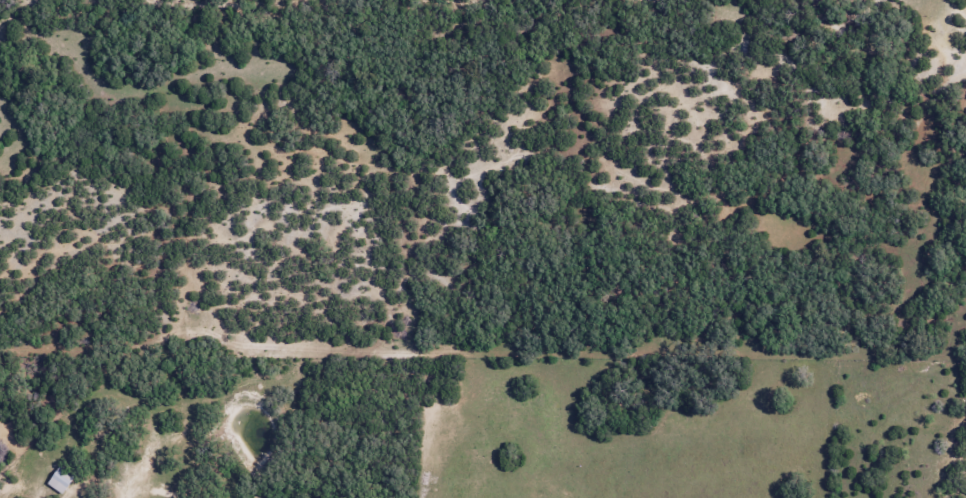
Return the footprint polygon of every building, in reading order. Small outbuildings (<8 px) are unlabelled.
[(46,484),(60,494),(74,475),(60,464),(46,484)]
